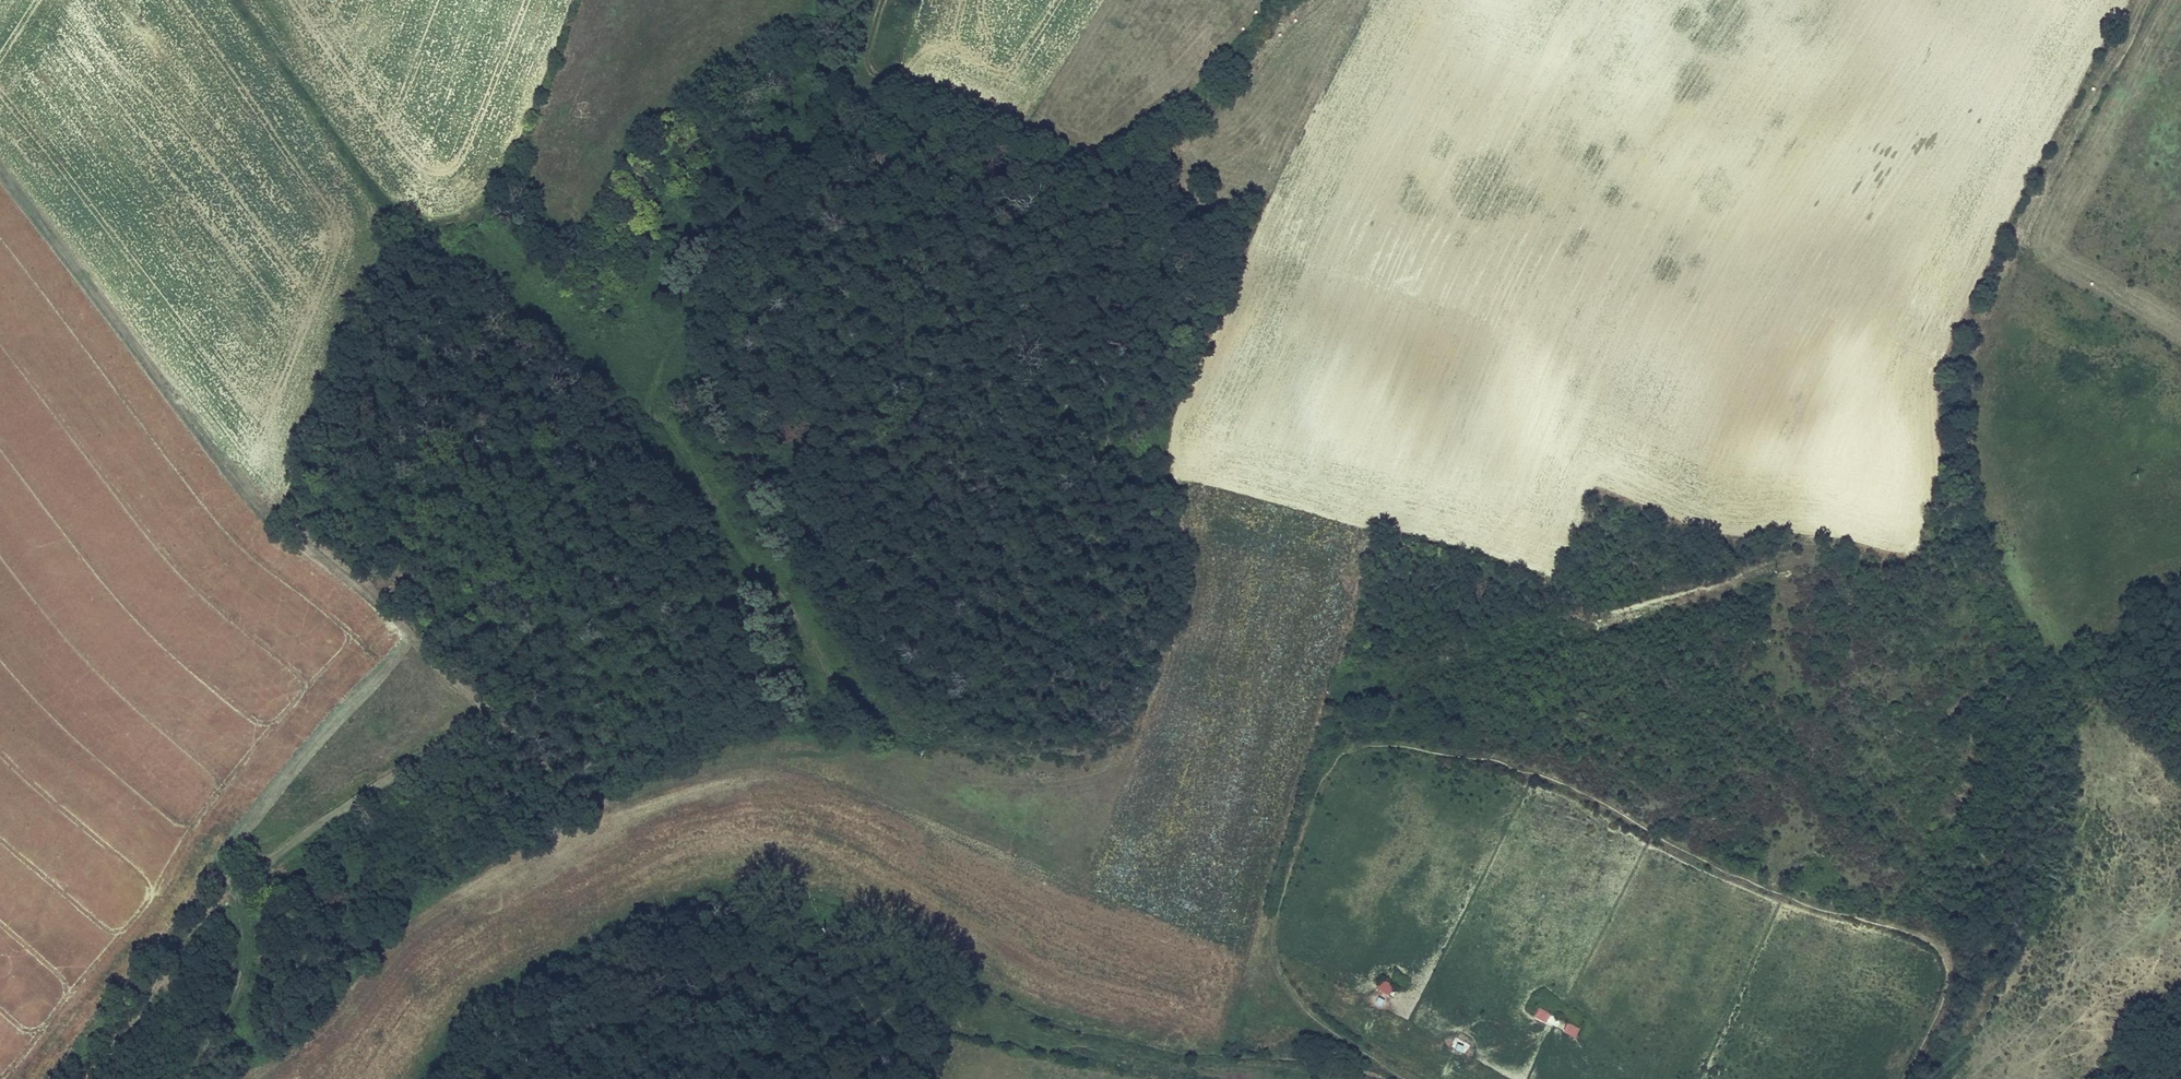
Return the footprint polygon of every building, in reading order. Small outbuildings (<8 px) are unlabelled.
[(1390,996),(1394,985),(1382,980),(1377,991),(1390,996)] [(1534,1018),(1547,1024),(1552,1014),(1538,1008),(1534,1018)] [(1575,1039),(1580,1029),(1567,1022),(1562,1032),(1575,1039)]
